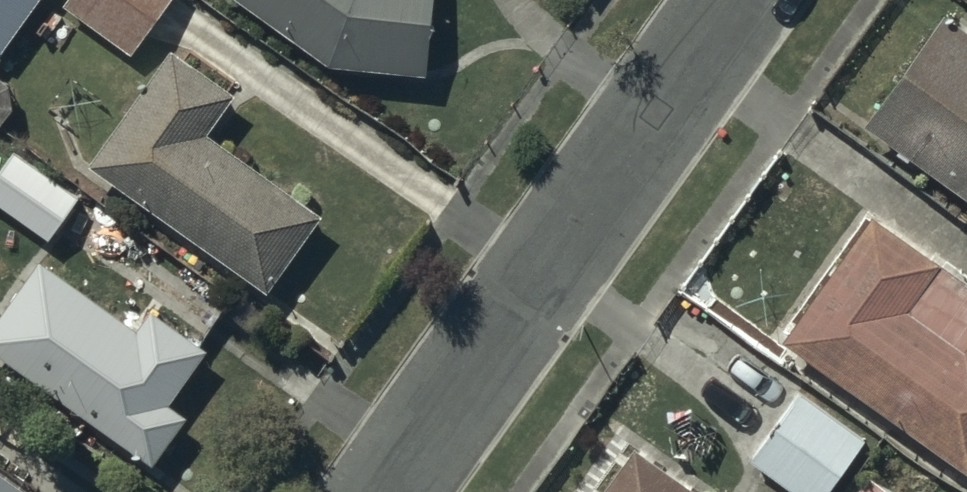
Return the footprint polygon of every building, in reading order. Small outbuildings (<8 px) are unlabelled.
[(4,57),(43,0),(0,0),(0,54),(4,57)] [(64,8),(125,58),(172,0),(70,0),(64,8)] [(324,68),(428,80),(438,0),(231,0),(324,68)] [(946,17),(874,117),(966,184),(966,32),(946,17)] [(236,97),(169,51),(89,167),(268,290),(320,215),(208,138),(236,97)] [(0,164),(0,211),(47,246),(82,198),(12,147),(0,164)] [(870,217),(787,333),(966,460),(966,286),(870,217)] [(0,319),(0,355),(154,459),(183,417),(170,408),(210,350),(150,310),(136,331),(36,263),(0,319)] [(799,397),(756,458),(806,491),(824,491),(860,439),(799,397)] [(637,449),(607,491),(698,491),(637,449)] [(873,472),(857,491),(899,491),(873,472)] [(0,477),(0,491),(21,491),(0,477)]
